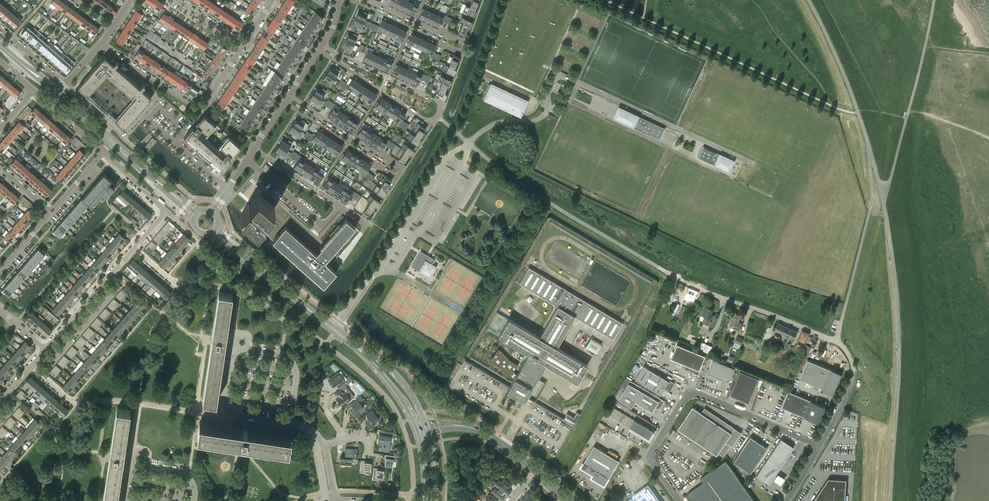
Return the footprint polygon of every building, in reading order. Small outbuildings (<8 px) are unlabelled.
[(56,6),(61,10),(65,4),(61,0),(56,6)] [(103,0),(99,6),(103,10),(108,4),(103,0)] [(209,9),(213,3),(209,0),(208,0),(204,6),(209,9)] [(249,4),(255,8),(258,3),(253,0),(252,0),(249,4)] [(283,4),(289,9),(293,4),(287,0),(286,0),(283,4)] [(399,8),(403,0),(397,0),(394,6),(399,8)] [(404,10),(408,1),(406,0),(403,0),(399,8),(404,10)] [(479,0),(472,0),(471,2),(469,6),(475,9),(479,0)] [(159,1),(155,7),(160,10),(164,4),(159,1)] [(404,10),(409,13),(413,4),(408,1),(404,10)] [(218,6),(213,3),(209,9),(214,13),(218,6)] [(65,4),(61,10),(66,13),(70,7),(65,4)] [(108,4),(103,10),(108,13),(113,7),(108,4)] [(246,9),(246,10),(251,13),(255,8),(249,4),(246,9)] [(283,4),(274,17),(281,21),(283,18),(286,20),(287,18),(284,16),(289,9),(283,4)] [(418,6),(413,4),(409,13),(414,15),(417,10),(419,7),(418,6),(419,6),(418,5),(418,6)] [(113,7),(108,13),(113,17),(118,11),(119,9),(114,5),(113,7)] [(474,15),(476,12),(477,10),(475,9),(469,6),(466,5),(462,13),(470,17),(471,14),(474,15)] [(0,11),(0,14),(3,16),(9,10),(4,6),(0,11)] [(218,6),(214,13),(227,21),(231,15),(218,6)] [(66,13),(64,16),(69,19),(70,17),(71,17),(75,11),(70,7),(66,13)] [(419,17),(424,20),(428,10),(423,8),(422,8),(420,12),(421,12),(419,17),(419,18),(419,17)] [(9,10),(3,16),(7,20),(13,13),(9,10)] [(137,10),(133,15),(139,19),(143,14),(137,10)] [(433,13),(428,10),(424,20),(429,22),(433,13)] [(75,11),(71,17),(75,20),(80,14),(75,11)] [(315,11),(311,16),(320,22),(324,17),(315,11)] [(358,12),(355,18),(364,22),(369,13),(368,13),(364,12),(363,15),(358,13),(358,12)] [(13,13),(7,20),(11,24),(17,17),(13,13)] [(159,19),(158,22),(162,25),(164,23),(168,16),(163,13),(159,19)] [(438,15),(433,13),(429,22),(434,24),(438,15)] [(80,14),(75,20),(80,24),(85,18),(80,14)] [(133,15),(130,20),(136,24),(139,19),(133,15)] [(238,20),(231,15),(227,21),(240,30),(244,23),(240,21),(242,19),(240,17),(238,20)] [(439,27),(442,20),(443,17),(438,15),(434,24),(439,26),(438,27),(439,27)] [(164,23),(162,25),(167,29),(169,26),(173,20),(168,16),(164,23)] [(317,26),(320,22),(311,16),(308,21),(317,26)] [(462,23),(468,26),(470,27),(472,21),(470,20),(470,19),(466,18),(461,16),(459,22),(462,23)] [(17,17),(11,24),(15,27),(21,20),(17,17)] [(274,17),(269,25),(276,29),(281,21),(274,17)] [(85,18),(80,24),(85,27),(90,21),(85,18)] [(364,22),(355,18),(352,24),(353,24),(357,26),(356,29),(360,31),(360,32),(364,22)] [(382,19),(379,26),(378,29),(383,31),(387,22),(382,20),(382,19)] [(130,20),(127,25),(133,29),(136,24),(130,20)] [(173,20),(169,26),(174,29),(178,23),(173,20)] [(90,21),(85,27),(90,31),(94,25),(90,21)] [(305,25),(314,31),(317,26),(308,21),(305,25)] [(383,31),(387,33),(392,24),(387,22),(383,31)] [(178,23),(174,29),(177,31),(176,33),(178,35),(179,33),(183,26),(178,23)] [(463,37),(468,26),(462,23),(460,28),(460,27),(458,31),(459,31),(457,34),(463,37)] [(397,27),(392,24),(387,33),(392,36),(397,27)] [(94,25),(90,31),(95,35),(99,29),(94,25)] [(127,25),(123,30),(129,34),(133,29),(127,25)] [(269,25),(266,30),(272,34),(276,29),(269,25)] [(311,36),(314,31),(305,25),(302,30),(311,36)] [(26,36),(32,30),(27,26),(22,33),(26,36)] [(183,26),(179,33),(184,36),(188,30),(183,26)] [(401,29),(397,27),(392,36),(397,38),(401,29)] [(403,40),(405,37),(404,36),(407,31),(406,31),(401,29),(397,38),(402,40),(402,41),(403,40)] [(32,30),(26,36),(30,40),(36,33),(32,30)] [(123,30),(120,35),(126,39),(127,37),(129,34),(123,30)] [(150,32),(147,37),(152,40),(157,34),(151,30),(150,32)] [(188,30),(184,36),(189,39),(193,33),(188,30)] [(266,30),(263,35),(269,39),(272,34),(266,30)] [(308,41),(311,36),(302,30),(299,35),(308,41)] [(34,44),(40,37),(36,33),(30,40),(34,44)] [(193,33),(189,39),(194,43),(198,36),(193,33)] [(348,34),(345,40),(354,44),(358,35),(354,33),(352,37),(348,34)] [(407,43),(412,45),(416,36),(411,34),(412,33),(411,33),(409,38),(408,38),(406,42),(407,42),(407,43)] [(157,34),(152,40),(158,43),(159,41),(161,39),(162,37),(157,34)] [(164,45),(166,46),(169,48),(171,46),(170,46),(168,44),(173,36),(171,34),(165,42),(164,45)] [(120,35),(117,40),(123,44),(125,41),(126,39),(120,35)] [(263,35),(259,40),(266,44),(267,42),(269,39),(263,35)] [(308,41),(299,35),(296,40),(305,46),(308,41)] [(198,36),(194,43),(199,46),(203,40),(198,36)] [(421,38),(416,36),(412,45),(417,47),(421,38)] [(40,37),(34,44),(38,47),(44,40),(40,37)] [(426,40),(421,38),(417,47),(422,49),(426,40)] [(44,40),(38,47),(42,51),(48,44),(44,40)] [(203,40),(199,46),(204,49),(209,43),(208,43),(203,40)] [(259,40),(256,45),(262,49),(264,47),(266,44),(259,40)] [(301,50),(305,46),(296,40),(292,45),(301,50)] [(350,53),(354,44),(345,40),(342,46),(347,48),(346,51),(350,53),(349,53),(350,53)] [(422,49),(427,52),(431,43),(426,40),(422,49)] [(436,45),(431,43),(427,52),(432,54),(433,51),(436,45)] [(42,51),(46,54),(52,48),(48,44),(42,51)] [(216,49),(225,55),(228,50),(219,44),(216,49)] [(256,45),(253,50),(259,54),(261,51),(262,49),(256,45)] [(301,50),(292,45),(289,49),(298,55),(301,50)] [(133,49),(130,53),(133,55),(134,55),(139,47),(136,46),(134,48),(133,48),(133,49)] [(50,58),(56,51),(52,48),(46,54),(50,58)] [(366,53),(363,60),(368,62),(372,53),(374,50),(369,48),(366,53)] [(221,60),(225,55),(216,49),(215,51),(218,53),(216,56),(221,60)] [(295,60),(298,55),(289,49),(286,54),(295,60)] [(139,50),(135,56),(140,60),(145,53),(139,50)] [(253,50),(249,55),(256,59),(259,54),(253,50)] [(54,62),(60,55),(56,51),(50,58),(54,62)] [(145,53),(140,60),(145,63),(150,57),(145,53)] [(372,53),(368,62),(373,64),(377,55),(372,53)] [(295,60),(286,54),(283,59),(292,65),(295,60)] [(451,61),(449,65),(454,68),(459,57),(454,54),(452,57),(450,56),(448,60),(451,61)] [(54,62),(58,65),(64,58),(60,55),(54,62)] [(249,55),(246,60),(252,64),(256,59),(249,55)] [(377,55),(373,64),(378,66),(382,57),(377,55)] [(93,69),(78,87),(94,101),(95,102),(107,113),(108,114),(124,128),(125,127),(124,127),(150,97),(151,98),(151,97),(142,90),(146,86),(143,84),(142,85),(140,87),(130,78),(116,66),(117,65),(118,64),(119,63),(116,61),(114,64),(105,56),(93,69)] [(150,57),(145,63),(150,66),(155,60),(156,58),(154,56),(152,58),(150,57)] [(218,65),(221,60),(216,56),(212,61),(218,65)] [(382,57),(378,66),(383,69),(387,60),(382,57)] [(64,58),(58,65),(63,69),(68,62),(64,58)] [(155,60),(150,66),(155,70),(159,63),(160,61),(158,59),(157,62),(155,60)] [(289,70),(292,65),(283,59),(280,64),(289,70)] [(246,60),(243,65),(249,69),(252,64),(246,60)] [(387,60),(383,69),(388,71),(387,71),(388,71),(390,66),(391,67),(393,63),(392,62),(387,60)] [(215,70),(218,65),(212,61),(209,66),(215,70)] [(63,69),(67,72),(73,66),(68,62),(63,69)] [(159,63),(155,70),(160,73),(164,67),(159,63)] [(453,74),(455,71),(456,69),(454,68),(449,65),(445,63),(442,69),(447,71),(447,72),(450,73),(451,73),(453,74)] [(289,70),(280,64),(277,68),(286,74),(289,70)] [(393,73),(398,76),(402,67),(397,64),(397,65),(396,64),(394,68),(395,68),(392,74),(393,74),(393,73)] [(243,65),(239,70),(246,74),(249,69),(243,65)] [(212,75),(215,70),(209,66),(206,71),(212,75)] [(164,67),(160,73),(165,76),(169,70),(164,67)] [(398,76),(403,78),(407,69),(402,67),(398,76)] [(330,68),(326,73),(335,79),(340,70),(336,68),(334,71),(330,68)] [(407,80),(412,71),(407,69),(403,78),(407,80)] [(169,70),(165,76),(170,80),(174,73),(169,70)] [(236,75),(231,83),(237,87),(242,79),(246,74),(239,70),(236,75)] [(208,80),(212,75),(206,71),(202,76),(208,80)] [(407,80),(412,83),(417,74),(412,71),(407,80)] [(274,72),(271,76),(280,82),(283,78),(274,72)] [(174,73),(170,80),(183,88),(187,82),(186,81),(188,78),(184,75),(182,78),(174,73)] [(329,87),(335,79),(326,73),(323,79),(327,81),(325,84),(329,87)] [(417,85),(420,79),(422,76),(421,76),(417,74),(412,83),(417,85)] [(438,80),(442,82),(447,85),(449,86),(452,80),(449,79),(449,78),(446,76),(445,77),(441,75),(438,80)] [(277,87),(280,82),(271,76),(268,81),(277,87)] [(349,84),(346,83),(343,88),(345,90),(347,87),(352,90),(357,82),(358,82),(358,81),(355,79),(354,80),(353,79),(353,78),(349,84)] [(7,81),(3,86),(7,90),(12,85),(7,81)] [(265,86),(274,92),(277,87),(268,81),(265,86)] [(187,82),(183,88),(190,93),(195,96),(196,97),(200,90),(202,87),(197,83),(195,87),(187,82)] [(359,83),(358,82),(357,82),(352,90),(356,93),(362,85),(363,84),(360,82),(359,83)] [(442,96),(447,85),(442,82),(440,86),(439,86),(438,90),(437,93),(442,96)] [(231,83),(226,90),(232,95),(237,87),(231,83)] [(527,101),(489,84),(482,98),(520,115),(527,101)] [(12,85),(7,90),(12,93),(16,88),(12,85)] [(364,86),(362,85),(356,93),(361,97),(367,88),(368,87),(364,85),(364,86)] [(271,97),(274,92),(265,86),(262,91),(271,97)] [(16,88),(12,93),(16,97),(21,92),(16,88)] [(317,88),(313,93),(321,99),(327,90),(323,88),(321,91),(317,88)] [(369,89),(367,88),(361,97),(366,100),(372,91),(369,89)] [(226,90),(223,95),(229,100),(232,95),(226,90)] [(259,96),(268,101),(271,97),(262,91),(259,96)] [(372,91),(366,100),(372,104),(375,100),(374,99),(377,94),(374,92),(372,91)] [(316,107),(321,99),(313,93),(309,99),(310,99),(314,101),(312,104),(316,107),(315,107),(316,107)] [(223,95),(219,100),(226,105),(229,100),(223,95)] [(264,106),(268,101),(259,96),(255,100),(264,106)] [(380,111),(381,109),(386,101),(384,100),(385,99),(382,97),(378,102),(377,101),(375,105),(376,106),(375,108),(380,111)] [(219,100),(216,105),(222,110),(226,105),(219,100)] [(252,105),(261,111),(264,106),(255,100),(252,105)] [(386,100),(386,101),(381,109),(385,112),(391,104),(389,103),(390,102),(386,100)] [(333,119),(339,110),(334,107),(336,104),(333,103),(330,108),(332,109),(328,116),(328,115),(330,117),(333,119)] [(391,103),(391,104),(385,112),(390,116),(396,107),(394,106),(394,105),(391,103)] [(258,116),(261,111),(252,105),(249,110),(258,116)] [(396,106),(396,107),(390,116),(395,119),(400,110),(399,109),(399,108),(396,106)] [(35,107),(32,110),(30,112),(34,116),(39,111),(35,107)] [(637,117),(619,108),(615,118),(633,126),(632,127),(660,140),(665,128),(638,116),(637,117)] [(401,126),(404,121),(402,119),(406,113),(405,113),(403,112),(404,111),(401,109),(400,110),(395,119),(394,120),(399,123),(398,124),(401,126)] [(246,115),(255,121),(258,116),(249,110),(246,115)] [(337,123),(338,122),(343,113),(339,110),(333,119),(335,120),(334,121),(337,123)] [(44,115),(39,111),(34,116),(39,120),(44,115)] [(342,126),(343,125),(348,116),(343,113),(338,122),(340,123),(339,124),(342,126)] [(43,124),(48,119),(44,115),(39,120),(43,124)] [(215,124),(204,115),(183,139),(219,171),(232,156),(241,147),(229,137),(215,125),(215,124)] [(252,125),(255,121),(246,115),(243,120),(252,125)] [(347,129),(348,128),(347,128),(353,120),(348,116),(343,125),(344,126),(344,127),(347,129)] [(53,122),(48,119),(43,124),(48,128),(53,122)] [(296,119),(292,125),(300,130),(302,128),(304,130),(308,124),(306,123),(306,122),(302,120),(300,123),(296,120),(296,119)] [(252,125),(243,120),(240,124),(249,130),(252,125)] [(347,128),(348,128),(349,129),(349,130),(352,132),(355,127),(356,127),(359,123),(353,120),(347,128)] [(19,121),(15,125),(20,130),(24,125),(19,121)] [(48,128),(52,132),(57,126),(53,122),(48,128)] [(15,125),(11,130),(16,135),(20,130),(15,125)] [(292,125),(288,130),(289,131),(289,130),(293,133),(291,136),(295,139),(300,130),(292,125)] [(360,136),(362,137),(362,138),(367,129),(361,125),(359,129),(360,130),(356,135),(359,137),(360,136)] [(420,138),(425,130),(426,128),(424,127),(422,125),(420,128),(419,128),(417,131),(418,131),(415,135),(420,138)] [(62,130),(57,126),(52,132),(57,136),(62,130)] [(365,139),(366,141),(367,141),(372,132),(367,129),(362,138),(362,137),(361,138),(364,140),(365,139)] [(11,130),(7,134),(13,139),(16,135),(11,130)] [(61,140),(66,134),(62,130),(57,136),(61,140)] [(312,134),(309,140),(311,141),(313,139),(318,142),(324,133),(321,131),(320,132),(318,130),(319,130),(318,130),(315,134),(313,133),(312,134)] [(367,141),(366,141),(369,143),(371,144),(377,135),(372,132),(367,141)] [(324,133),(318,142),(322,145),(328,136),(326,134),(325,135),(323,134),(324,133)] [(418,144),(420,141),(421,139),(420,138),(415,135),(411,133),(407,138),(412,141),(411,141),(415,143),(418,144)] [(7,134),(3,139),(9,144),(9,143),(13,139),(7,134)] [(71,138),(66,134),(61,140),(66,144),(71,138)] [(376,147),(382,139),(377,135),(371,144),(374,146),(376,147)] [(328,136),(322,145),(327,148),(333,139),(330,137),(330,138),(328,137),(329,136),(328,136)] [(0,143),(0,144),(5,148),(7,145),(10,147),(11,145),(9,143),(9,144),(3,139),(0,143)] [(154,143),(151,139),(145,146),(149,150),(154,143)] [(282,139),(279,145),(287,151),(293,142),(292,142),(289,140),(287,143),(282,140),(283,140),(282,139)] [(333,139),(327,148),(332,151),(338,142),(335,140),(335,141),(333,140),(333,139)] [(376,147),(375,148),(379,150),(379,149),(381,150),(381,151),(385,144),(387,146),(391,141),(388,139),(386,142),(382,139),(376,147)] [(401,148),(409,154),(411,155),(412,153),(414,149),(412,148),(413,145),(406,140),(401,148)] [(338,142),(332,151),(338,155),(340,151),(339,151),(343,145),(340,143),(339,144),(338,143),(338,142)] [(282,159),(287,151),(279,145),(275,150),(275,151),(276,150),(280,153),(278,156),(282,159),(281,159),(282,159)] [(721,155),(703,146),(698,157),(716,166),(716,165),(728,171),(733,161),(721,156),(721,155)] [(399,158),(398,160),(403,163),(409,154),(401,148),(396,155),(399,158)] [(76,153),(82,159),(86,154),(83,151),(82,151),(80,149),(79,149),(76,153)] [(352,152),(348,149),(344,154),(343,153),(340,157),(342,158),(341,159),(345,162),(352,152)] [(347,161),(351,164),(357,155),(352,152),(345,162),(346,163),(347,161)] [(82,159),(76,153),(72,158),(78,163),(82,159)] [(298,171),(304,162),(300,159),(301,156),(299,154),(295,160),(298,161),(294,167),(296,168),(296,169),(298,171)] [(356,167),(362,158),(357,155),(351,164),(356,167)] [(16,158),(10,164),(15,168),(20,162),(16,158)] [(78,163),(72,158),(68,162),(74,168),(78,163)] [(356,167),(361,170),(367,161),(362,158),(356,167)] [(364,176),(366,178),(370,173),(367,171),(371,165),(369,164),(370,163),(367,161),(361,170),(360,172),(364,175),(364,176)] [(20,162),(15,168),(20,172),(25,166),(20,162)] [(68,162),(64,167),(70,172),(74,168),(68,162)] [(300,172),(303,174),(309,165),(304,162),(298,171),(299,171),(299,170),(301,171),(300,172)] [(308,177),(314,168),(309,165),(303,174),(304,173),(306,175),(305,175),(308,177)] [(24,176),(29,170),(25,166),(20,172),(24,176)] [(60,171),(66,177),(70,172),(64,167),(60,171)] [(310,178),(313,180),(319,171),(314,168),(308,177),(309,177),(310,178)] [(29,180),(34,174),(29,170),(24,176),(29,180)] [(66,177),(60,171),(56,176),(62,181),(66,177)] [(319,171),(313,180),(315,181),(315,182),(318,184),(321,178),(322,179),(325,175),(319,171)] [(83,198),(82,198),(89,204),(91,206),(97,199),(98,197),(103,201),(111,191),(115,187),(113,185),(115,183),(111,179),(104,173),(102,175),(88,192),(83,198)] [(34,174),(29,180),(33,184),(38,178),(34,174)] [(326,182),(322,187),(325,189),(326,188),(328,189),(327,190),(333,181),(327,177),(325,181),(326,182)] [(383,182),(380,186),(385,190),(392,180),(387,177),(385,179),(382,178),(380,181),(383,182)] [(33,184),(38,188),(43,182),(38,178),(33,184)] [(333,181),(327,190),(330,192),(331,191),(332,192),(332,193),(338,184),(333,181)] [(47,185),(43,182),(38,188),(42,191),(47,185)] [(338,184),(332,193),(335,195),(335,194),(337,195),(337,196),(343,187),(338,184)] [(387,191),(385,190),(380,186),(377,184),(373,189),(378,192),(376,195),(379,197),(381,194),(383,196),(386,193),(387,191)] [(47,196),(52,190),(47,185),(42,191),(47,196)] [(5,186),(0,192),(0,195),(1,195),(2,194),(5,196),(10,190),(5,186)] [(343,187),(337,196),(340,198),(340,197),(342,199),(341,199),(347,190),(343,187)] [(347,190),(341,199),(344,201),(345,201),(347,202),(346,202),(347,202),(351,196),(353,198),(356,193),(354,191),(349,188),(347,190)] [(122,189),(117,195),(117,196),(122,200),(127,194),(123,189),(122,189)] [(14,194),(10,190),(5,196),(9,200),(14,194)] [(249,204),(241,213),(258,227),(266,218),(264,217),(266,215),(268,216),(268,215),(274,208),(275,208),(259,193),(251,202),(252,203),(251,205),(249,204)] [(14,204),(19,198),(14,194),(9,200),(14,204)] [(122,200),(120,202),(125,206),(127,204),(132,198),(127,194),(122,200)] [(370,194),(367,200),(370,202),(375,205),(377,206),(378,205),(380,201),(378,199),(375,197),(374,197),(370,194)] [(82,198),(78,202),(85,208),(89,204),(82,198),(83,198),(82,198)] [(132,198),(127,204),(132,208),(137,202),(132,198)] [(78,202),(75,206),(82,212),(85,208),(78,202)] [(137,202),(132,208),(137,212),(142,206),(137,202)] [(365,209),(363,212),(367,214),(369,215),(370,213),(375,205),(370,202),(367,206),(367,205),(365,209)] [(75,206),(71,210),(78,216),(82,212),(75,206)] [(142,206),(137,212),(142,217),(147,211),(142,206)] [(24,214),(29,218),(33,214),(30,211),(28,209),(24,214)] [(71,210),(68,214),(74,220),(78,216),(71,210)] [(147,211),(142,217),(147,221),(152,215),(147,211)] [(20,218),(25,223),(29,218),(24,214),(20,218)] [(68,214),(64,218),(71,224),(74,220),(68,214)] [(22,227),(25,223),(20,218),(16,223),(22,227)] [(64,218),(61,222),(67,228),(71,224),(64,218)] [(273,241),(324,286),(336,271),(325,261),(355,227),(346,219),(316,253),(285,226),(273,241)] [(61,222),(57,226),(64,232),(67,228),(61,222)] [(12,227),(18,232),(22,227),(16,223),(12,227)] [(57,226),(52,232),(55,234),(56,233),(60,236),(64,232),(57,226)] [(14,236),(18,232),(12,227),(8,232),(14,236)] [(14,236),(8,232),(4,236),(10,241),(14,236)] [(119,233),(115,238),(121,243),(125,238),(119,233)] [(184,234),(180,238),(186,244),(190,239),(184,233),(184,234)] [(115,238),(111,243),(117,248),(121,243),(115,238)] [(180,238),(175,243),(181,248),(186,244),(180,238)] [(109,241),(105,246),(107,247),(113,253),(117,248),(111,243),(109,241)] [(173,241),(169,246),(171,248),(177,253),(181,248),(175,243),(173,241)] [(107,247),(103,252),(109,257),(113,253),(107,247)] [(35,252),(42,258),(46,252),(43,250),(42,251),(38,248),(35,252)] [(171,248),(167,253),(173,258),(177,253),(171,248)] [(417,270),(418,269),(429,276),(435,267),(432,265),(435,260),(421,251),(411,267),(417,270)] [(42,258),(35,252),(31,256),(38,262),(42,258)] [(103,252),(98,257),(104,262),(109,257),(103,252)] [(167,253),(163,257),(169,263),(173,258),(167,253)] [(38,262),(31,256),(28,260),(34,266),(38,262)] [(98,257),(94,262),(100,267),(104,262),(98,257)] [(159,262),(165,268),(169,263),(163,257),(159,262)] [(132,269),(138,263),(133,259),(127,265),(132,269)] [(34,266),(28,260),(24,264),(31,270),(34,266)] [(94,262),(90,266),(96,272),(100,267),(94,262)] [(142,267),(138,263),(132,269),(137,274),(142,267)] [(31,270),(24,264),(20,268),(27,274),(31,270)] [(90,266),(86,271),(92,277),(96,272),(90,266)] [(147,272),(142,267),(137,274),(142,278),(147,272)] [(27,274),(20,268),(17,272),(24,278),(27,274)] [(490,359),(490,360),(491,360),(500,366),(508,374),(509,374),(510,374),(514,379),(512,382),(509,387),(507,391),(518,397),(524,401),(526,397),(538,378),(546,364),(577,382),(582,373),(587,365),(556,347),(575,316),(605,334),(613,339),(622,323),(615,319),(590,304),(582,299),(536,272),(528,268),(519,283),(527,288),(558,306),(539,337),(508,319),(498,336),(529,354),(517,374),(516,374),(513,370),(517,366),(518,366),(518,365),(518,364),(517,364),(510,360),(500,349),(499,349),(498,349),(497,349),(495,354),(490,358),(490,359)] [(82,272),(80,275),(82,276),(88,281),(92,277),(86,271),(84,274),(82,272)] [(24,278),(17,272),(13,277),(20,282),(24,278)] [(152,276),(147,272),(142,278),(147,282),(152,276)] [(82,276),(78,281),(84,286),(88,281),(82,276)] [(157,280),(152,276),(147,282),(151,286),(157,280)] [(10,281),(16,287),(20,282),(13,277),(10,281)] [(162,284),(157,280),(151,286),(156,290),(162,284)] [(16,287),(10,281),(6,285),(13,291),(16,287)] [(78,281),(73,285),(80,291),(84,286),(78,281)] [(166,288),(162,284),(156,290),(161,294),(166,288)] [(13,291),(6,285),(1,290),(4,293),(5,291),(9,295),(13,291)] [(73,285),(69,290),(75,296),(80,291),(73,285)] [(689,287),(685,295),(688,296),(686,300),(693,303),(699,292),(689,287)] [(166,288),(161,294),(166,299),(171,293),(166,288)] [(69,290),(65,295),(71,300),(75,296),(69,290)] [(212,345),(204,400),(215,402),(216,402),(224,352),(224,350),(225,342),(228,342),(228,337),(229,337),(226,336),(227,329),(232,293),(231,293),(229,293),(228,293),(223,292),(222,292),(220,292),(213,336),(212,345)] [(65,295),(61,300),(67,305),(71,300),(65,295)] [(61,300),(57,304),(63,310),(67,305),(61,300)] [(134,306),(140,311),(144,306),(138,301),(134,306)] [(57,304),(53,309),(59,315),(63,310),(57,304)] [(129,310),(136,316),(140,311),(134,306),(129,310)] [(703,321),(707,323),(711,324),(714,317),(710,316),(713,309),(705,306),(701,315),(705,316),(703,321)] [(125,315),(131,321),(136,316),(129,310),(125,315)] [(734,312),(730,326),(740,330),(742,323),(738,322),(741,314),(734,312)] [(33,313),(27,319),(32,323),(38,317),(33,313)] [(38,317),(32,323),(37,327),(42,321),(44,319),(39,315),(38,317)] [(131,321),(125,315),(121,320),(127,325),(131,321)] [(117,325),(123,330),(127,325),(121,320),(117,325)] [(42,321),(37,327),(42,331),(47,325),(42,321)] [(775,330),(788,336),(792,329),(778,323),(775,330)] [(47,325),(42,331),(47,336),(52,330),(47,325)] [(123,330),(117,325),(113,329),(119,335),(123,330)] [(119,335),(113,329),(109,334),(115,339),(119,335)] [(797,331),(792,329),(788,336),(789,336),(791,337),(794,339),(797,331)] [(581,331),(574,342),(580,345),(587,334),(581,331)] [(115,339),(109,334),(105,339),(111,344),(115,339)] [(737,335),(735,342),(741,344),(744,338),(737,335)] [(591,337),(585,347),(596,353),(602,344),(591,337)] [(111,344),(105,339),(100,344),(106,349),(111,344)] [(25,341),(21,346),(27,351),(31,346),(25,341)] [(707,343),(704,351),(710,353),(713,345),(707,343)] [(106,349),(100,344),(96,348),(102,354),(106,349)] [(677,344),(671,358),(686,364),(684,369),(698,375),(702,365),(705,356),(677,344)] [(805,344),(805,345),(803,348),(804,349),(802,353),(808,355),(809,352),(812,353),(814,348),(805,344)] [(17,351),(23,356),(27,351),(21,346),(17,351)] [(759,358),(764,360),(769,350),(764,347),(759,358)] [(102,354),(96,348),(92,353),(98,358),(102,354)] [(98,358),(92,353),(90,355),(84,350),(82,353),(88,358),(94,363),(98,358)] [(12,355),(18,361),(23,356),(17,351),(12,355)] [(8,360),(14,366),(18,361),(12,355),(8,360)] [(94,363),(88,358),(84,363),(90,368),(94,363)] [(707,369),(704,377),(716,382),(718,377),(729,382),(735,368),(713,359),(708,369),(707,369)] [(799,378),(832,392),(840,373),(807,359),(799,378)] [(4,365),(10,370),(14,366),(8,360),(4,365)] [(90,368),(84,363),(80,367),(86,373),(90,368)] [(6,375),(10,370),(4,365),(0,370),(6,375)] [(644,366),(636,379),(662,394),(665,389),(669,392),(675,383),(666,378),(665,379),(644,366)] [(86,373),(80,367),(75,372),(82,377),(86,373)] [(740,398),(750,374),(740,370),(730,394),(740,398)] [(336,374),(328,380),(333,386),(335,384),(337,387),(340,385),(345,381),(347,379),(341,371),(336,374)] [(82,377),(75,372),(71,377),(77,382),(82,377)] [(759,378),(750,374),(740,398),(749,402),(759,378)] [(25,383),(30,387),(35,381),(30,377),(25,383)] [(77,382),(71,377),(67,382),(73,387),(77,382)] [(621,386),(625,388),(619,399),(632,407),(636,401),(653,411),(655,407),(660,409),(665,401),(626,378),(625,377),(621,386)] [(40,385),(35,381),(30,387),(35,391),(40,385)] [(73,387),(67,382),(63,387),(69,392),(73,387)] [(45,389),(40,385),(35,391),(39,395),(45,389)] [(341,388),(335,392),(339,397),(336,399),(342,406),(351,399),(354,397),(346,385),(341,388)] [(49,393),(45,389),(39,395),(44,399),(49,393)] [(782,407),(819,422),(826,406),(788,390),(782,407)] [(566,401),(571,397),(566,391),(561,396),(566,401)] [(54,398),(49,393),(44,399),(49,404),(54,398)] [(54,398),(49,404),(47,406),(51,410),(54,408),(59,402),(54,398)] [(357,399),(350,403),(353,406),(351,414),(358,415),(359,410),(363,407),(357,399)] [(54,408),(58,412),(64,406),(59,402),(54,408)] [(610,414),(617,418),(624,406),(617,402),(610,414)] [(69,410),(64,406),(58,412),(63,416),(69,410)] [(617,418),(623,422),(630,410),(624,406),(617,418)] [(692,407),(678,429),(717,455),(718,453),(719,452),(732,433),(702,413),(701,412),(692,407)] [(104,500),(117,500),(121,474),(122,467),(123,464),(123,458),(126,459),(127,454),(127,453),(124,453),(125,445),(131,410),(129,410),(118,408),(112,453),(110,462),(104,500)] [(372,409),(366,414),(368,417),(367,425),(374,426),(375,421),(379,418),(372,409)] [(505,420),(507,416),(493,410),(492,414),(505,420)] [(623,422),(630,426),(637,414),(630,410),(623,422)] [(563,419),(571,424),(574,423),(577,419),(580,414),(576,412),(573,417),(566,413),(563,419)] [(630,426),(636,430),(643,418),(637,414),(630,426)] [(636,430),(643,433),(650,422),(643,418),(636,430)] [(35,419),(31,424),(37,429),(41,424),(35,419)] [(199,422),(198,433),(199,433),(244,440),(254,441),(289,447),(289,446),(291,436),(291,434),(257,429),(248,428),(248,425),(243,425),(243,427),(200,421),(199,421),(199,422)] [(650,422),(643,433),(650,437),(657,426),(650,422)] [(31,424),(26,428),(33,434),(37,429),(31,424)] [(22,428),(20,431),(22,433),(28,438),(33,434),(26,428),(25,430),(22,428)] [(379,434),(378,441),(382,441),(381,449),(389,450),(391,436),(393,436),(394,432),(385,431),(385,435),(379,434)] [(22,433),(18,438),(24,443),(28,438),(22,433)] [(734,462),(751,473),(768,448),(751,436),(734,462)] [(18,438),(14,443),(20,448),(24,443),(18,438)] [(756,475),(766,482),(769,484),(771,481),(792,450),(794,447),(791,445),(781,438),(756,475)] [(14,443),(10,447),(16,453),(20,448),(14,443)] [(619,460),(594,446),(581,467),(594,474),(592,477),(604,485),(619,460)] [(10,447),(6,452),(12,458),(16,453),(10,447)] [(340,456),(339,463),(351,464),(352,462),(352,457),(357,458),(357,449),(346,448),(345,457),(340,456)] [(6,452),(2,457),(8,462),(12,458),(6,452)] [(396,462),(397,456),(385,454),(385,459),(386,459),(385,465),(392,466),(393,461),(396,462)] [(370,470),(371,463),(366,462),(366,461),(361,460),(359,472),(365,473),(366,469),(370,470)] [(690,498),(692,500),(755,500),(725,460),(701,478),(704,482),(687,494),(690,498)] [(379,468),(374,468),(372,479),(378,480),(378,477),(383,478),(384,470),(378,469),(379,468)] [(785,477),(778,473),(774,479),(781,483),(785,477)] [(495,484),(508,495),(512,490),(508,487),(511,484),(504,478),(501,481),(499,479),(496,482),(495,484)] [(846,479),(828,478),(813,500),(845,500),(846,479)] [(627,500),(659,500),(648,486),(634,497),(631,499),(631,498),(627,500)] [(494,487),(491,491),(502,500),(505,497),(501,494),(503,492),(499,488),(497,490),(494,487)] [(536,499),(527,491),(519,500),(535,500),(536,499)] [(488,500),(498,500),(489,493),(485,498),(488,500)]
